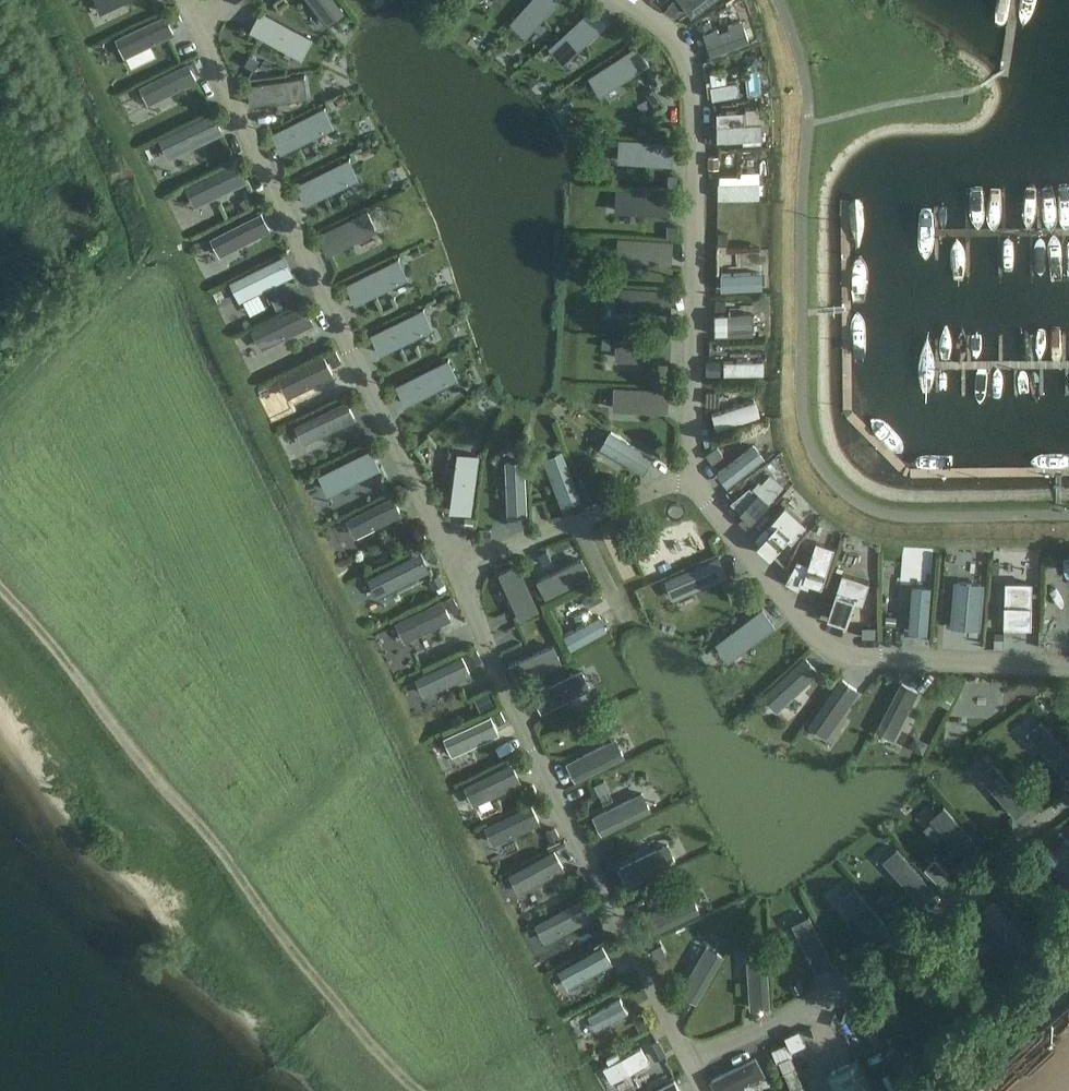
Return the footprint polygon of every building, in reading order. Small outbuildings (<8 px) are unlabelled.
[(328,22),(345,9),(338,0),(311,0),(328,22)] [(511,20),(527,33),(556,0),(529,0),(511,20)] [(693,12),(710,0),(685,0),(693,12)] [(261,8),(251,25),(302,52),(312,35),(261,8)] [(595,8),(552,46),(564,61),(608,23),(595,8)] [(178,10),(167,15),(172,27),(183,22),(178,10)] [(164,12),(115,35),(125,54),(174,31),(172,27),(164,12)] [(719,26),(705,30),(711,51),(749,40),(743,19),(730,22),(732,29),(722,33),(719,26)] [(639,42),(590,74),(601,91),(650,59),(639,42)] [(200,59),(191,63),(195,71),(204,67),(200,59)] [(189,60),(140,84),(149,101),(197,77),(189,60)] [(712,78),(708,78),(710,92),(714,92),(714,95),(740,92),(739,79),(727,81),(726,68),(711,70),(712,78)] [(304,75),(248,82),(251,104),(307,97),(304,75)] [(325,104),(272,130),(281,149),(334,122),(325,104)] [(747,109),(719,109),(719,136),(745,136),(745,140),(762,140),(763,122),(762,117),(765,117),(765,106),(747,106),(747,109)] [(212,110),(159,136),(169,156),(222,130),(212,110)] [(222,112),(216,115),(220,124),(226,121),(229,120),(224,110),(222,112)] [(620,137),(619,157),(674,160),(675,140),(620,137)] [(350,156),(297,182),(306,200),(359,174),(350,156)] [(238,159),(186,185),(196,204),(248,177),(238,159)] [(720,180),(719,195),(760,196),(761,181),(720,180)] [(617,187),(617,208),(671,210),(671,189),(617,187)] [(369,208),(318,232),(327,251),(378,227),(369,208)] [(262,209),(211,235),(220,253),(271,227),(262,209)] [(619,236),(618,257),(672,259),(673,238),(619,236)] [(284,252),(231,280),(240,299),(294,271),(284,252)] [(399,255),(347,282),(356,300),(408,273),(399,255)] [(763,270),(723,270),(723,287),(764,286),(763,270)] [(618,285),(617,305),(671,309),(673,289),(618,285)] [(305,301),(252,327),(262,347),(315,320),(305,301)] [(424,306),(371,332),(380,351),(433,324),(424,306)] [(753,311),(716,311),(717,332),(753,332),(753,311)] [(617,336),(616,355),(672,358),(673,338),(617,336)] [(325,353),(279,377),(288,394),(334,370),(325,353)] [(450,356),(396,383),(406,401),(459,374),(450,356)] [(765,360),(725,359),(725,373),(765,373),(765,360)] [(615,386),(614,406),(670,409),(671,388),(615,386)] [(760,396),(713,399),(714,420),(761,417),(760,396)] [(348,398),(296,423),(304,441),(356,415),(348,398)] [(611,428),(601,445),(644,471),(654,454),(611,428)] [(755,442),(719,469),(729,482),(765,456),(755,442)] [(372,445),(319,473),(329,491),(381,463),(372,445)] [(564,448),(544,455),(563,504),(582,497),(564,448)] [(459,449),(451,507),(473,511),(481,452),(459,449)] [(527,459),(506,459),(509,513),(528,513),(527,459)] [(753,483),(733,499),(757,521),(771,506),(767,503),(784,482),(771,470),(763,480),(760,478),(754,484),(753,483)] [(394,493),(347,517),(356,534),(403,510),(394,493)] [(761,541),(758,544),(771,556),(788,537),(792,541),(801,531),(802,532),(804,530),(803,529),(807,525),(786,505),(762,531),(766,534),(761,541)] [(786,581),(799,588),(804,579),(822,585),(835,547),(816,541),(813,551),(812,550),(811,553),(812,553),(808,565),(798,559),(786,581)] [(421,548),(368,576),(378,595),(431,567),(421,548)] [(722,553),(666,577),(674,598),(731,574),(722,553)] [(584,558),(539,580),(547,597),(592,574),(584,558)] [(518,563),(499,572),(521,617),(539,608),(518,563)] [(842,573),(827,616),(847,623),(855,599),(863,602),(870,582),(842,573)] [(1004,626),(1032,626),(1033,582),(1005,581),(1004,626)] [(911,583),(907,629),(925,629),(929,584),(911,583)] [(982,585),(958,583),(955,627),(978,629),(982,585)] [(443,597),(396,621),(405,639),(452,616),(443,597)] [(765,605),(718,641),(731,658),(778,622),(765,605)] [(600,613),(565,633),(573,647),(608,628),(600,613)] [(555,643),(509,663),(518,682),(563,662),(555,643)] [(463,654),(417,676),(425,694),(472,671),(463,654)] [(806,655),(764,694),(777,709),(820,670),(806,655)] [(584,670),(534,694),(543,710),(592,687),(584,670)] [(843,676),(809,724),(827,736),(860,689),(843,676)] [(900,681),(875,729),(892,738),(917,690),(900,681)] [(476,699),(482,712),(495,706),(489,692),(476,699)] [(492,712),(444,736),(453,753),(500,731),(492,712)] [(1026,731),(1061,772),(1068,765),(1068,752),(1040,718),(1026,731)] [(617,738),(568,761),(576,778),(625,755),(617,738)] [(513,760),(465,784),(474,804),(523,780),(513,760)] [(992,760),(978,772),(1013,814),(1028,801),(992,760)] [(643,791),(594,814),(602,831),(651,808),(643,791)] [(532,802),(485,825),(494,843),(541,820),(532,802)] [(944,805),(930,817),(965,859),(980,846),(944,805)] [(669,844),(619,867),(627,884),(677,861),(669,844)] [(896,847),(882,859),(918,901),(932,888),(896,847)] [(556,848),(510,873),(520,892),(566,867),(556,848)] [(852,885),(837,898),(873,939),(887,926),(852,885)] [(693,892),(644,916),(652,933),(701,909),(693,892)] [(582,897),(536,922),(545,941),(592,915),(582,897)] [(808,915),(791,923),(815,972),(832,964),(808,915)] [(604,943),(559,969),(569,985),(614,960),(604,943)] [(707,944),(681,992),(697,1001),(724,953),(707,944)] [(764,952),(746,953),(749,1007),(768,1006),(764,952)] [(622,996),(589,1014),(596,1029),(629,1010),(622,996)] [(653,1033),(641,1040),(650,1059),(663,1053),(653,1033)] [(642,1045),(604,1066),(611,1080),(650,1060),(642,1045)] [(708,1079),(714,1090),(729,1090),(764,1073),(755,1055),(708,1079)] [(789,1090),(803,1090),(792,1055),(780,1058),(789,1090)] [(825,1073),(834,1090),(873,1090),(856,1058),(825,1073)] [(650,1090),(683,1090),(676,1077),(650,1090)]
